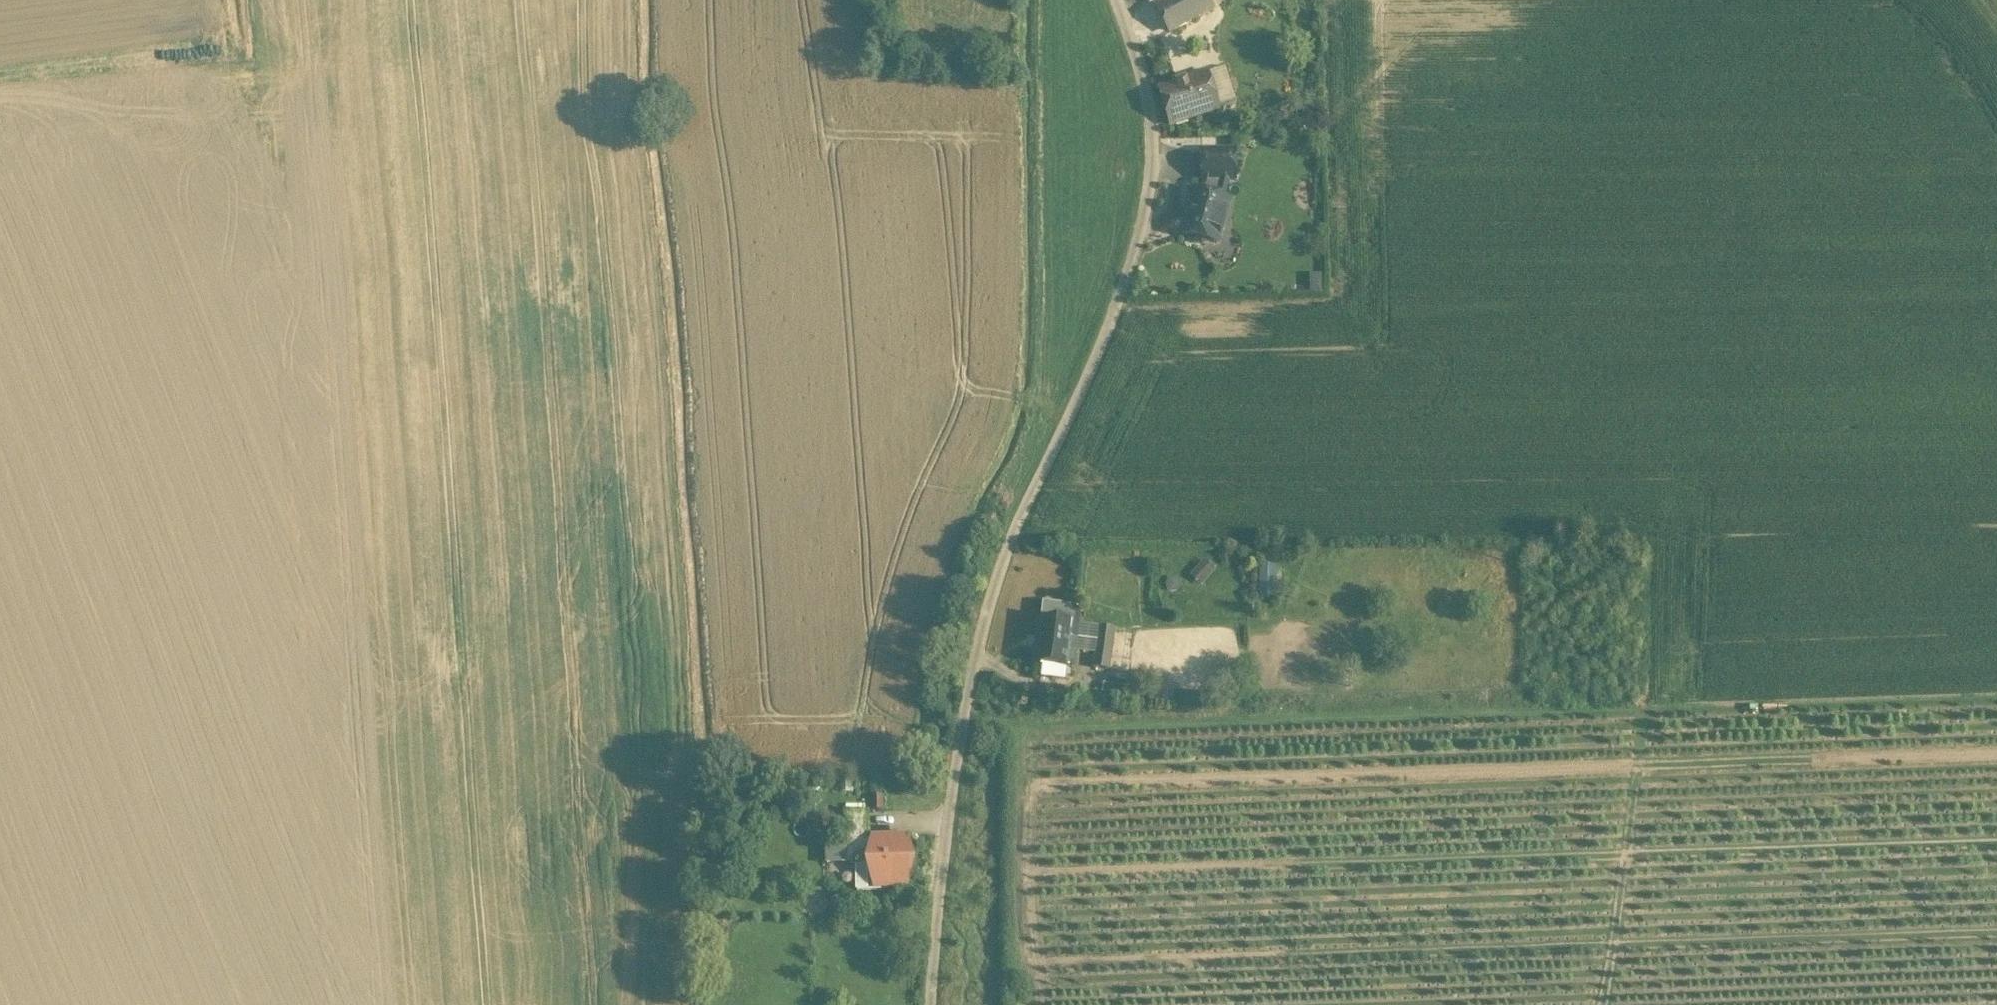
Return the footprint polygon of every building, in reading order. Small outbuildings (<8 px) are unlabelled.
[(1158,8),(1171,33),(1212,10),(1207,0),(1172,0),(1158,8)] [(1207,75),(1159,91),(1170,126),(1218,110),(1207,75)] [(1235,153),(1202,153),(1203,181),(1235,181),(1235,153)] [(1228,181),(1205,181),(1201,195),(1194,193),(1182,236),(1191,238),(1195,244),(1202,246),(1208,242),(1217,245),(1229,202),(1223,201),(1228,181)] [(1214,568),(1204,559),(1191,574),(1200,583),(1214,568)] [(1275,560),(1260,560),(1261,598),(1275,598),(1275,560)] [(1175,577),(1167,578),(1165,585),(1169,591),(1177,590),(1180,583),(1175,577)] [(1076,608),(1043,604),(1041,621),(1035,664),(1068,668),(1071,651),(1072,639),(1077,640),(1079,626),(1074,625),(1076,608)] [(1099,628),(1079,626),(1077,640),(1072,639),(1071,651),(1096,654),(1099,628)] [(1115,630),(1099,628),(1096,654),(1094,669),(1109,671),(1115,630)] [(1070,670),(1042,667),(1041,677),(1068,681),(1070,670)] [(883,796),(873,796),(873,812),(883,812),(883,796)] [(868,813),(845,814),(846,865),(868,864),(874,841),(869,841),(868,813)] [(906,840),(889,845),(887,841),(874,841),(868,864),(856,865),(856,866),(857,893),(882,892),(882,889),(906,888),(912,863),(906,840)]
